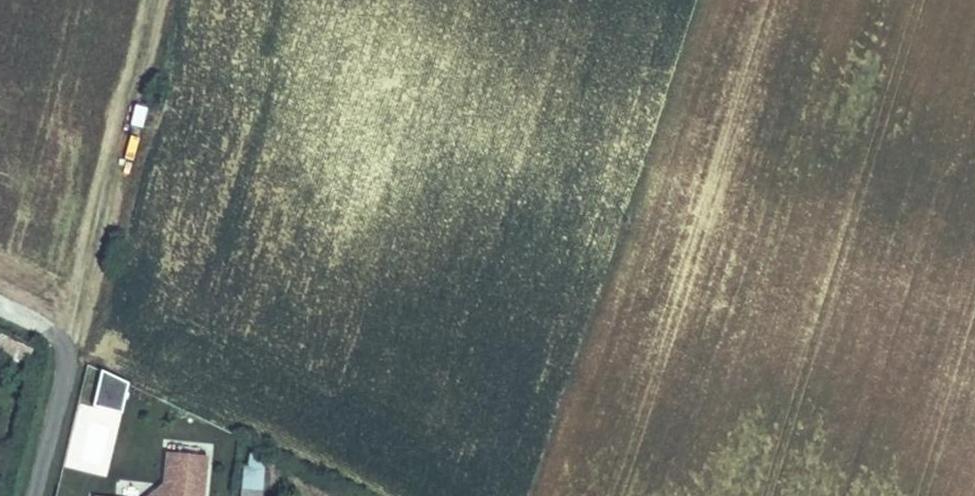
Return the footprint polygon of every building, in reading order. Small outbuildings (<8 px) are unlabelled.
[(127,385),(98,371),(89,408),(119,416),(127,385)] [(239,495),(260,495),(262,469),(260,469),(263,457),(248,453),(246,467),(241,467),(239,495)] [(206,458),(164,454),(160,484),(145,495),(203,495),(206,458)]
